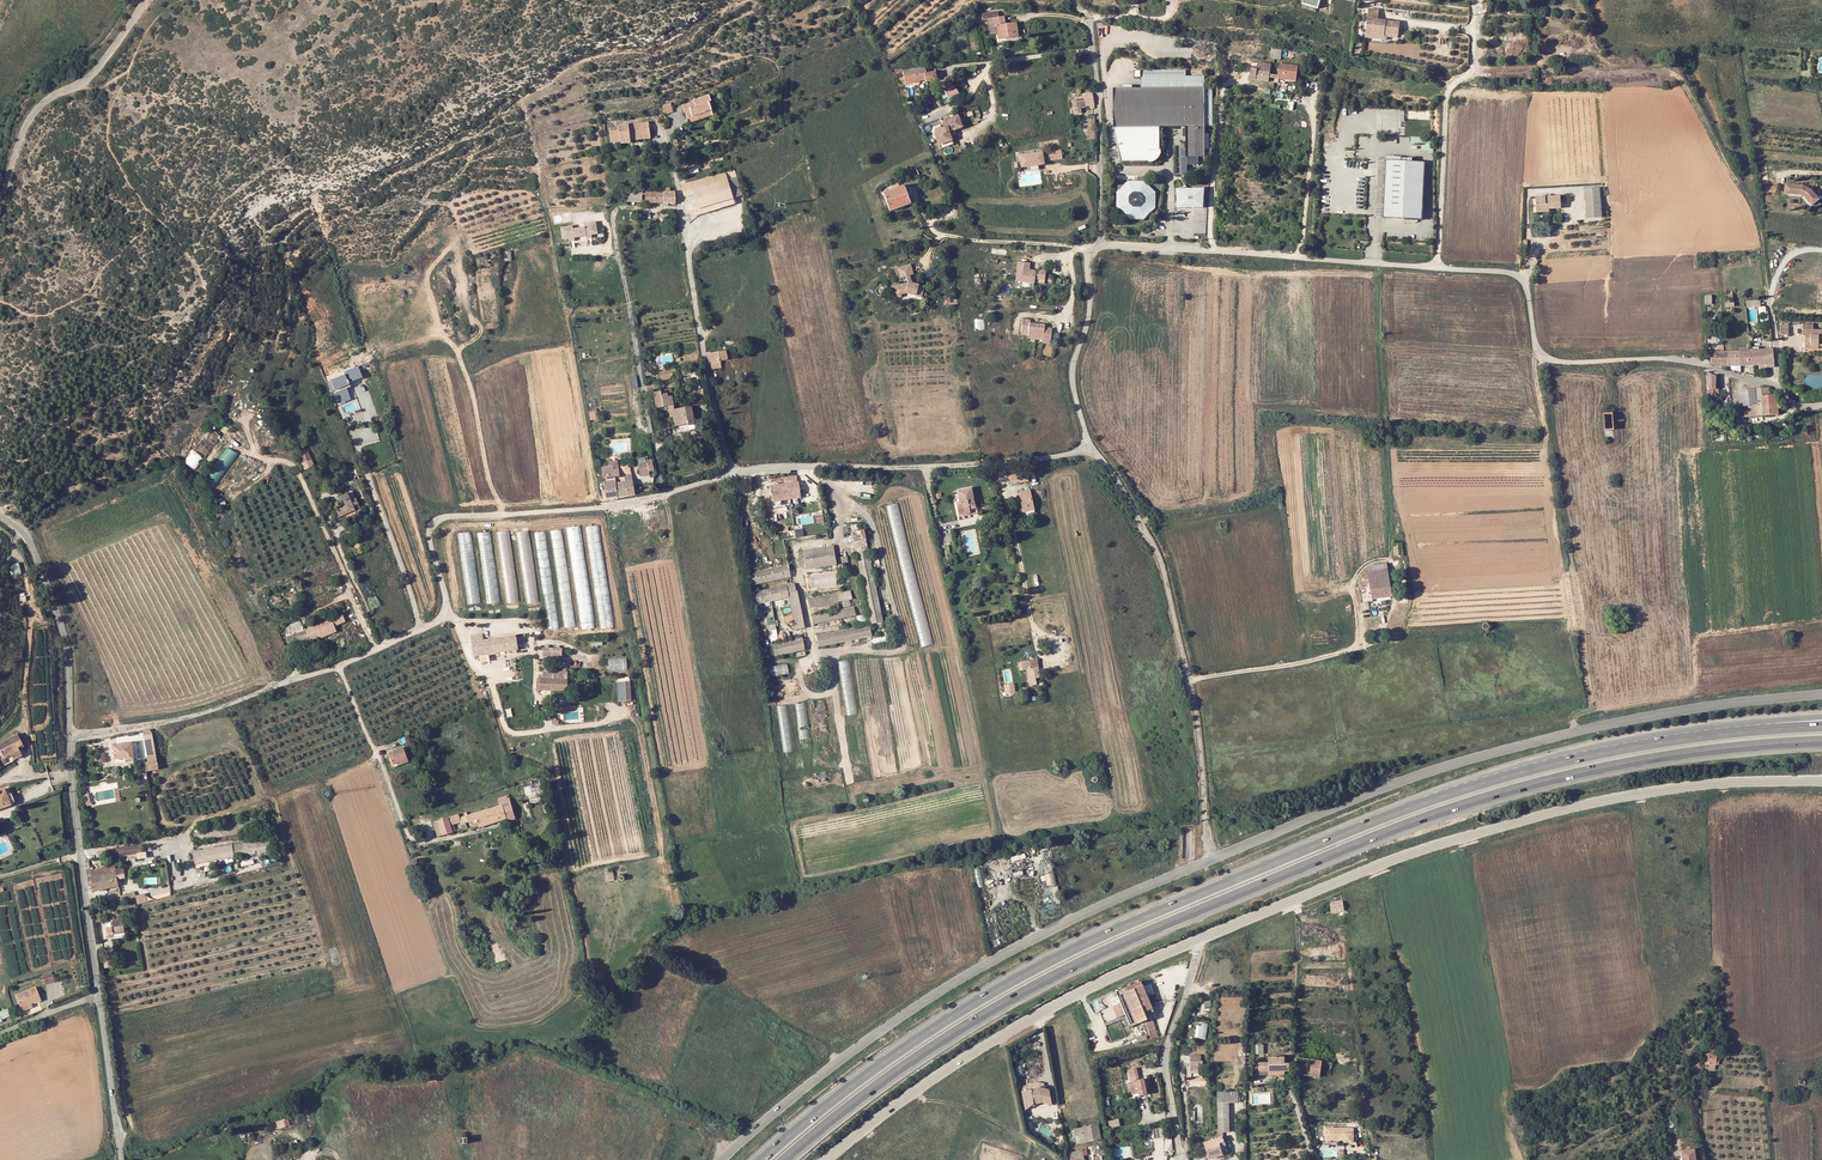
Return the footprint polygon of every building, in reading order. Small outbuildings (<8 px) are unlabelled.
[(1379,9),(1368,8),(1365,37),(1383,39),(1388,37),(1397,38),(1399,21),(1378,19),(1379,9)] [(1005,23),(1004,17),(989,18),(990,26),(994,25),(996,39),(1003,38),(1004,44),(1025,42),(1023,28),(1012,29),(1011,22),(1005,23)] [(1281,58),(1281,49),(1271,48),(1271,57),(1281,58)] [(1259,67),(1252,66),(1252,75),(1258,76),(1259,73),(1271,74),(1272,61),(1260,59),(1259,62),(1259,67)] [(1300,67),(1281,64),(1279,79),(1297,82),(1300,67)] [(1140,87),(1204,86),(1204,73),(1185,73),(1185,67),(1140,68),(1140,87)] [(930,76),(930,70),(906,72),(907,85),(914,85),(914,82),(923,81),(923,84),(931,84),(931,85),(942,84),(941,75),(930,76)] [(944,84),(947,91),(956,88),(953,81),(944,84)] [(1120,159),(1148,159),(1148,161),(1151,161),(1154,161),(1156,160),(1158,157),(1160,155),(1161,152),(1161,149),(1159,149),(1160,127),(1187,124),(1188,149),(1181,149),(1181,156),(1181,174),(1188,174),(1188,164),(1199,164),(1199,156),(1206,156),(1205,129),(1204,86),(1140,87),(1113,88),(1113,118),(1113,126),(1120,159)] [(950,99),(952,104),(962,100),(961,95),(960,96),(956,88),(947,91),(950,99)] [(687,108),(691,122),(694,121),(696,126),(716,120),(712,106),(714,106),(712,100),(687,108)] [(671,102),(662,105),(665,113),(673,111),(671,102)] [(951,144),(956,142),(953,133),(967,128),(963,117),(946,123),(948,127),(939,130),(941,135),(939,135),(943,145),(951,143),(951,144)] [(621,130),(621,132),(613,133),(614,146),(622,145),(622,149),(634,148),(634,145),(634,142),(652,140),(651,127),(621,130)] [(1410,136),(1411,148),(1421,147),(1421,151),(1434,151),(1433,135),(1410,136)] [(951,143),(943,145),(944,151),(958,146),(956,142),(951,144),(951,143)] [(1047,161),(1063,158),(1061,149),(1045,152),(1047,161)] [(1018,173),(1023,171),(1034,169),(1039,167),(1037,156),(1015,161),(1018,173)] [(1385,160),(1383,217),(1421,219),(1424,162),(1385,160)] [(689,174),(699,171),(697,163),(687,166),(689,174)] [(729,179),(736,177),(734,170),(682,184),(686,201),(695,199),(693,189),(729,180),(729,179)] [(698,208),(734,199),(729,180),(693,189),(695,199),(698,208)] [(1129,180),(1117,192),(1117,208),(1129,220),(1145,220),(1157,208),(1157,192),(1145,180),(1129,180)] [(1785,182),(1784,193),(1800,194),(1804,196),(1811,205),(1820,198),(1812,188),(1802,184),(1785,182)] [(1175,187),(1176,208),(1203,207),(1202,186),(1175,187)] [(627,190),(626,201),(641,202),(642,191),(627,190)] [(676,203),(675,191),(663,192),(645,191),(646,202),(663,203),(676,203)] [(912,192),(888,195),(890,214),(914,212),(912,192)] [(1586,225),(1601,225),(1600,195),(1585,195),(1586,225)] [(734,199),(698,208),(699,215),(736,205),(734,199)] [(1550,216),(1561,215),(1561,202),(1537,203),(1537,216),(1550,216)] [(676,212),(670,212),(671,222),(679,223),(680,217),(675,217),(676,212)] [(574,240),(575,242),(587,240),(587,238),(592,237),(592,234),(597,233),(595,221),(584,223),(585,227),(573,229),(572,225),(561,227),(563,239),(568,238),(569,241),(574,240)] [(1034,266),(1021,266),(1021,285),(1042,285),(1042,280),(1045,280),(1045,282),(1052,282),(1053,272),(1046,272),(1046,274),(1043,274),(1034,274),(1034,266)] [(900,282),(899,271),(886,272),(887,283),(900,282)] [(904,306),(908,296),(897,290),(896,291),(893,290),(883,289),(883,292),(878,292),(878,295),(881,298),(884,298),(889,298),(899,303),(898,304),(904,306)] [(1760,315),(1759,308),(1747,309),(1747,316),(1760,315)] [(976,329),(985,329),(984,319),(975,319),(976,329)] [(1030,320),(1023,319),(1021,335),(1028,335),(1028,338),(1043,340),(1042,343),(1051,344),(1053,328),(1045,327),(1045,324),(1030,322),(1030,320)] [(1817,345),(1821,345),(1821,331),(1801,330),(1801,338),(1803,338),(1803,349),(1817,348),(1817,345)] [(1768,345),(1759,346),(1762,364),(1763,364),(1764,369),(1771,369),(1768,345)] [(1750,347),(1752,365),(1762,364),(1759,346),(1750,347)] [(1736,349),(1738,366),(1752,365),(1750,347),(1743,348),(1736,349)] [(740,359),(738,348),(712,352),(714,363),(716,362),(717,369),(727,368),(726,361),(740,359)] [(1736,349),(1724,351),(1725,367),(1738,366),(1736,349)] [(1725,367),(1724,351),(1722,351),(1708,351),(1709,363),(1713,368),(1725,367)] [(370,379),(367,369),(356,370),(352,370),(353,373),(356,383),(370,379)] [(658,371),(659,379),(672,377),(670,369),(658,371)] [(353,373),(335,379),(339,391),(344,389),(345,392),(350,390),(349,387),(357,385),(356,383),(353,373)] [(1707,374),(1707,393),(1713,393),(1713,389),(1716,389),(1716,375),(1707,374)] [(1771,394),(1770,386),(1761,387),(1762,396),(1771,394)] [(1754,387),(1747,388),(1748,404),(1755,404),(1756,404),(1755,400),(1754,387)] [(1737,405),(1748,404),(1747,388),(1736,389),(1737,405)] [(694,427),(702,426),(698,407),(682,409),(678,389),(661,392),(664,408),(675,406),(677,417),(679,416),(681,424),(693,423),(694,425),(694,427)] [(1751,410),(1752,415),(1756,415),(1756,416),(1777,414),(1776,394),(1771,394),(1762,396),(1762,400),(1755,400),(1756,404),(1755,404),(1755,409),(1751,410)] [(590,420),(598,419),(597,410),(589,411),(590,420)] [(1733,413),(1719,413),(1719,423),(1721,423),(1721,421),(1724,421),(1734,421),(1733,413)] [(1613,414),(1603,414),(1604,430),(1614,430),(1613,414)] [(192,469),(202,458),(195,451),(184,461),(192,469)] [(212,493),(234,458),(223,451),(202,486),(212,493)] [(312,468),(320,465),(318,458),(309,461),(312,468)] [(654,470),(653,462),(638,463),(638,469),(647,468),(647,471),(654,470)] [(647,468),(638,469),(639,476),(647,475),(647,471),(647,468)] [(605,470),(606,479),(622,476),(622,473),(615,473),(615,469),(605,470)] [(1028,481),(1026,472),(1009,475),(1011,485),(1028,481)] [(622,482),(622,476),(606,479),(610,500),(623,498),(621,485),(620,483),(622,482)] [(786,477),(787,483),(770,485),(774,506),(782,504),(781,500),(800,497),(798,480),(796,480),(795,476),(786,477)] [(351,479),(359,497),(342,504),(344,509),(361,501),(366,499),(356,477),(351,479)] [(359,497),(351,479),(343,482),(348,493),(338,497),(342,504),(359,497)] [(631,483),(633,496),(640,495),(638,482),(631,483)] [(631,483),(626,484),(621,485),(623,498),(633,496),(631,483)] [(962,489),(968,514),(970,513),(969,507),(975,506),(971,488),(962,489)] [(968,514),(962,489),(958,490),(960,502),(956,502),(959,515),(968,514)] [(1023,512),(1034,509),(1030,490),(1019,492),(1021,501),(1023,512)] [(899,503),(886,507),(922,647),(935,644),(899,503)] [(561,529),(550,531),(565,628),(576,626),(561,529)] [(578,529),(567,531),(582,628),(593,626),(578,529)] [(599,529),(588,531),(603,628),(614,626),(599,529)] [(866,539),(864,529),(852,531),(854,542),(866,539)] [(509,530),(496,532),(506,603),(519,601),(509,530)] [(545,530),(534,532),(549,629),(560,627),(545,530)] [(470,531),(458,533),(468,604),(481,603),(470,531)] [(528,531),(516,533),(526,604),(539,602),(528,531)] [(489,532),(476,533),(487,605),(500,603),(489,532)] [(806,568),(844,563),(843,556),(836,557),(834,546),(803,550),(806,568)] [(883,621),(867,546),(856,549),(871,624),(883,621)] [(791,576),(789,564),(747,573),(749,585),(791,576)] [(1369,586),(1366,586),(1367,592),(1370,592),(1372,599),(1391,596),(1392,596),(1388,570),(1385,570),(1385,564),(1372,566),(1372,573),(1368,573),(1369,586)] [(838,570),(838,568),(808,573),(809,580),(806,581),(806,584),(822,582),(822,583),(840,580),(839,575),(846,574),(845,569),(838,570)] [(796,591),(794,583),(751,592),(753,604),(789,597),(796,629),(804,628),(797,590),(796,591)] [(43,596),(40,584),(30,587),(32,593),(38,592),(39,597),(43,596)] [(852,599),(850,590),(808,599),(810,607),(852,599)] [(293,644),(304,640),(311,637),(315,635),(315,631),(331,625),(328,619),(338,615),(334,607),(285,627),(293,644)] [(855,615),(854,607),(812,615),(813,623),(855,615)] [(858,615),(859,622),(866,621),(864,614),(858,615)] [(872,636),(870,624),(817,634),(819,647),(872,636)] [(483,634),(471,636),(474,656),(518,649),(516,635),(484,640),(483,634)] [(805,650),(802,637),(772,643),(775,656),(805,650)] [(627,669),(626,658),(608,659),(609,671),(627,669)] [(849,660),(838,662),(847,716),(858,714),(849,660)] [(787,664),(770,667),(772,677),(789,673),(787,664)] [(558,666),(557,671),(542,671),(542,678),(539,678),(538,689),(552,690),(552,694),(560,694),(560,690),(567,690),(568,668),(560,668),(560,666),(558,666)] [(1035,676),(1038,676),(1040,674),(1038,668),(1028,669),(1030,679),(1035,678),(1035,676)] [(617,681),(618,701),(631,700),(630,680),(617,681)] [(1005,694),(1015,694),(1014,683),(1004,683),(1005,694)] [(807,703),(796,704),(801,748),(812,747),(807,703)] [(788,704),(777,706),(783,753),(795,751),(788,704)] [(149,729),(143,730),(148,758),(156,757),(152,733),(151,728),(149,729)] [(7,763),(27,755),(23,747),(27,746),(22,733),(0,742),(0,747),(5,758),(4,758),(7,763)] [(134,759),(132,743),(112,745),(114,759),(125,758),(125,760),(134,759)] [(388,752),(393,764),(408,758),(403,747),(388,752)] [(150,770),(158,769),(156,757),(148,758),(150,770)] [(409,761),(408,758),(393,764),(392,764),(393,767),(409,761)] [(2,799),(0,799),(0,814),(22,806),(19,796),(15,797),(13,791),(1,795),(2,799)] [(490,823),(506,818),(502,805),(486,810),(490,823)] [(467,815),(466,812),(464,813),(465,816),(460,817),(459,814),(437,821),(439,827),(436,828),(438,836),(455,831),(453,824),(461,822),(461,823),(465,822),(476,819),(478,825),(478,826),(490,823),(486,810),(467,815)] [(193,851),(195,863),(272,850),(270,838),(193,851)] [(145,844),(110,849),(111,858),(146,853),(145,844)] [(1011,861),(1025,857),(1024,853),(1010,857),(1011,861)] [(115,869),(114,865),(90,870),(93,891),(118,886),(117,877),(125,876),(123,868),(115,869)] [(1045,873),(1047,886),(1056,884),(1054,872),(1045,873)] [(123,900),(137,897),(136,891),(121,895),(123,900)] [(1328,909),(1329,912),(1332,911),(1332,913),(1345,910),(1342,902),(1330,905),(1331,908),(1328,909)] [(113,935),(117,934),(124,933),(123,919),(113,920),(114,926),(106,927),(108,938),(114,937),(113,935)] [(111,966),(109,959),(103,960),(104,968),(111,966)] [(42,984),(54,981),(51,971),(39,974),(42,984)] [(1119,995),(1143,985),(1141,981),(1117,991),(1119,995)] [(1148,1019),(1145,1011),(1143,1008),(1146,1007),(1148,1010),(1153,1008),(1143,985),(1119,995),(1131,1026),(1148,1019)] [(21,1001),(27,1015),(35,1011),(34,1010),(38,1009),(40,1008),(40,1009),(47,1007),(43,999),(41,993),(21,1001)] [(50,997),(43,999),(47,1007),(53,1005),(50,997)] [(34,1010),(35,1011),(27,1015),(27,1017),(39,1012),(38,1009),(34,1010)] [(15,1019),(12,1013),(5,1016),(0,1018),(0,1029),(6,1026),(5,1023),(15,1019)] [(1158,1037),(1154,1018),(1146,1020),(1150,1038),(1158,1037)] [(1716,1054),(1706,1054),(1706,1059),(1708,1059),(1708,1064),(1715,1064),(1716,1054)] [(1202,1055),(1190,1055),(1191,1072),(1203,1072),(1202,1055)] [(1285,1064),(1285,1062),(1285,1057),(1269,1057),(1269,1063),(1260,1063),(1260,1071),(1285,1071),(1290,1070),(1290,1066),(1290,1063),(1285,1064)] [(1297,1058),(1296,1066),(1296,1068),(1302,1069),(1302,1074),(1320,1077),(1322,1061),(1297,1057),(1297,1058)] [(1021,1065),(1014,1067),(1016,1075),(1024,1073),(1021,1065)] [(1140,1079),(1137,1067),(1128,1069),(1133,1094),(1139,1093),(1139,1095),(1147,1093),(1144,1078),(1140,1079)] [(1046,1085),(1019,1090),(1022,1106),(1049,1101),(1046,1085)] [(1238,1103),(1238,1092),(1218,1092),(1218,1102),(1229,1102),(1229,1103),(1238,1103)] [(1229,1102),(1218,1102),(1219,1132),(1230,1132),(1229,1103),(1229,1102)] [(287,1117),(275,1122),(278,1129),(290,1124),(287,1117)] [(1109,1127),(1119,1125),(1119,1118),(1108,1120),(1109,1127)] [(267,1131),(277,1128),(275,1122),(265,1125),(267,1131)] [(1100,1138),(1097,1125),(1073,1129),(1076,1143),(1100,1138)] [(1325,1140),(1344,1140),(1344,1143),(1353,1143),(1354,1129),(1335,1128),(1335,1126),(1331,1126),(1331,1128),(1325,1128),(1325,1140)] [(1155,1139),(1165,1138),(1163,1128),(1153,1130),(1155,1139)] [(1147,1147),(1153,1146),(1149,1131),(1143,1132),(1147,1147)] [(1225,1142),(1223,1137),(1218,1138),(1205,1143),(1210,1159),(1224,1155),(1224,1154),(1221,1147),(1220,1144),(1225,1142)] [(1083,1149),(1069,1152),(1071,1159),(1072,1159),(1084,1157),(1083,1149)] [(1683,1159),(1696,1159),(1694,1149),(1682,1151),(1682,1157),(1683,1159)]
